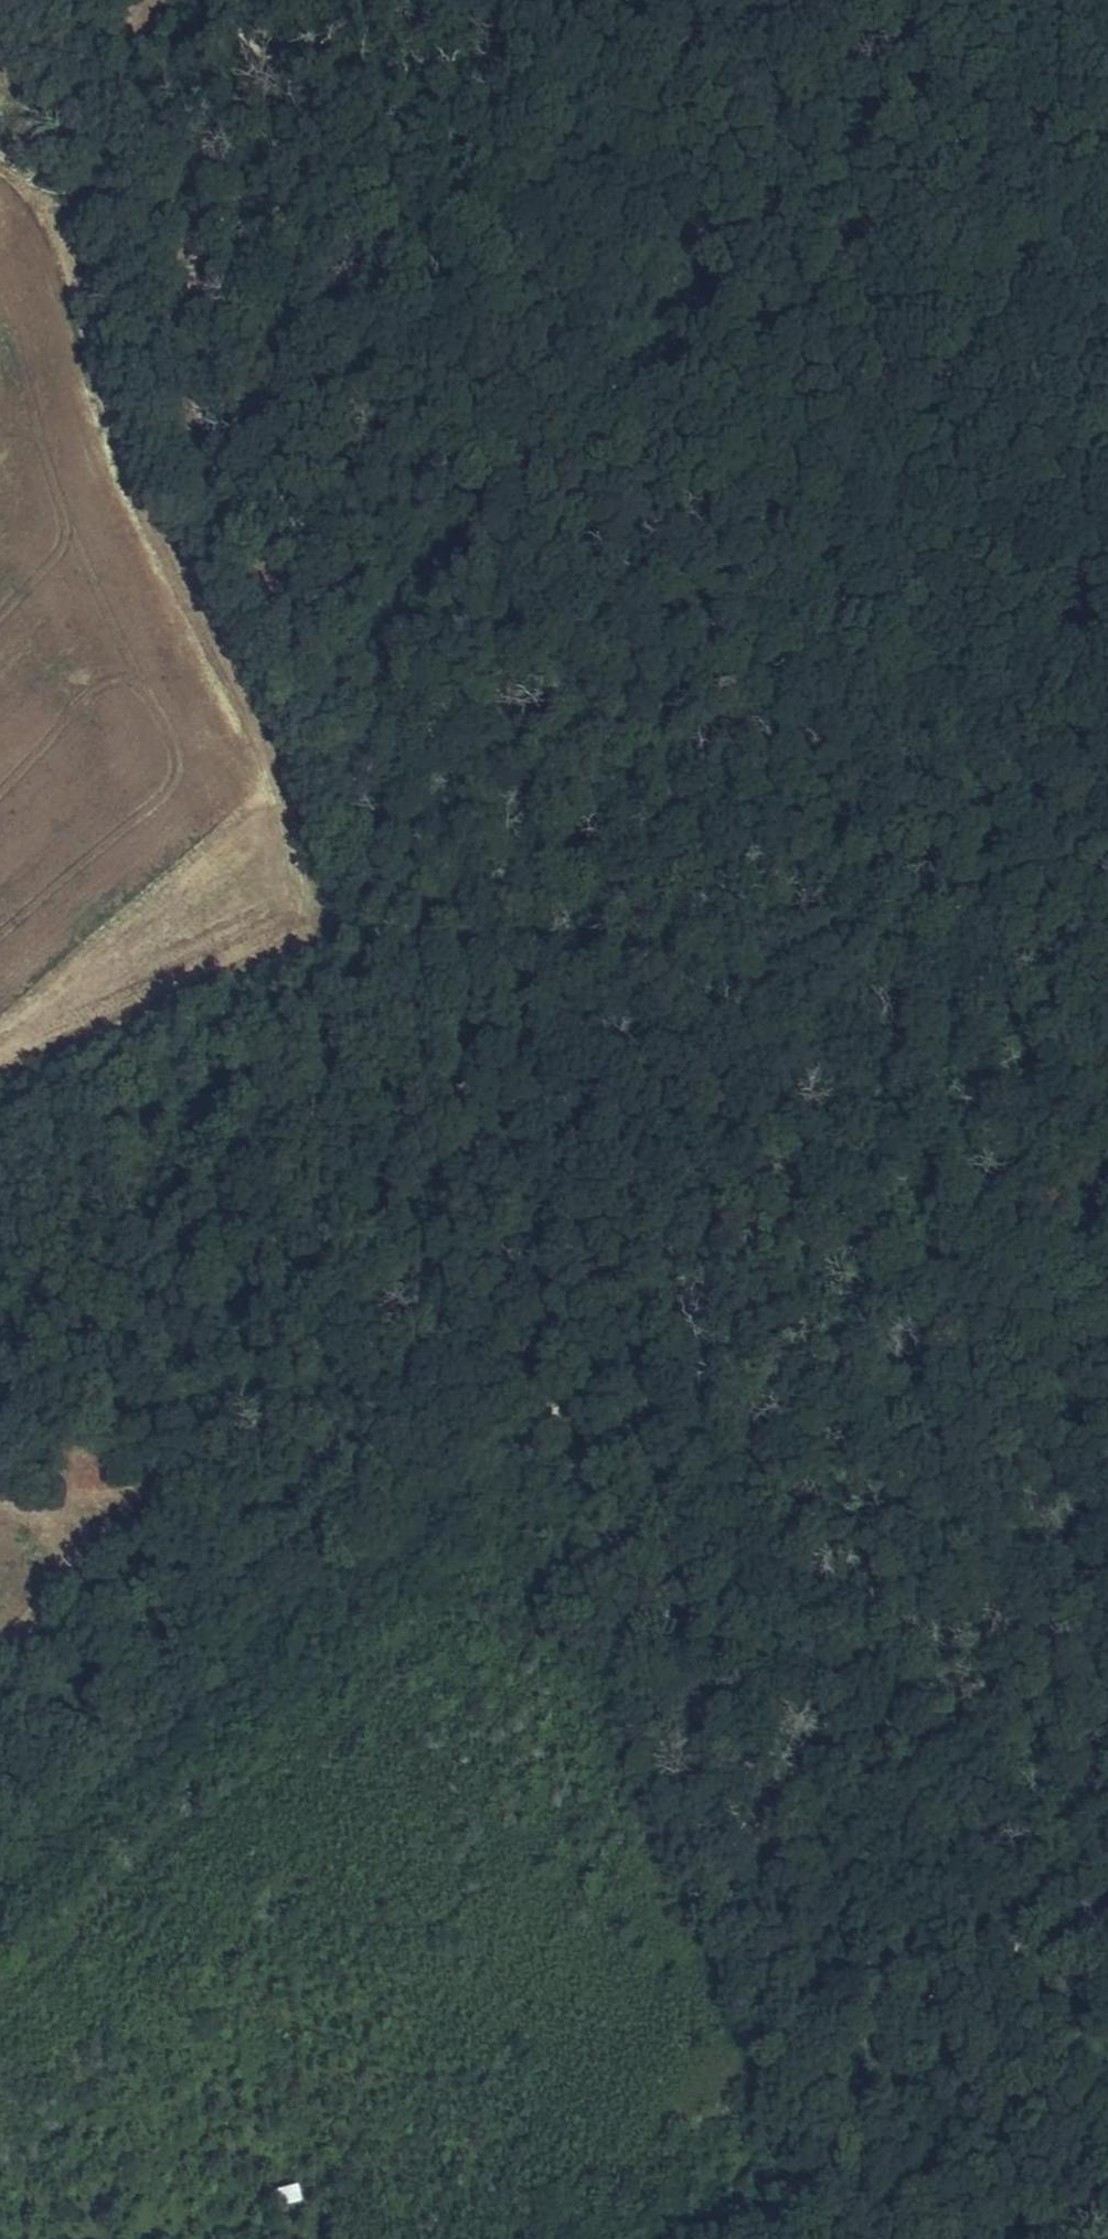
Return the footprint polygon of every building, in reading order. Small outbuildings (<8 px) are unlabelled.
[(300,2181),(275,2186),(278,2204),(303,2199),(300,2181)]
